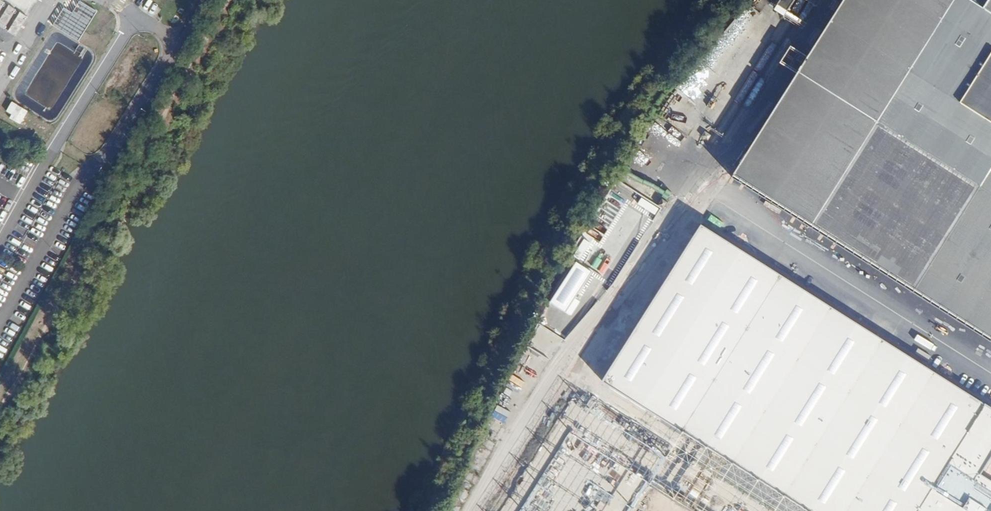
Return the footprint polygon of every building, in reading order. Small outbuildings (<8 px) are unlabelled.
[(27,18),(2,0),(0,0),(0,26),(14,36),(27,18)] [(732,176),(990,333),(990,0),(844,0),(732,176)] [(73,13),(64,8),(54,27),(81,41),(96,10),(79,1),(73,13)] [(795,68),(801,54),(792,50),(786,65),(795,68)] [(5,115),(22,123),(29,110),(12,102),(5,115)] [(701,223),(601,380),(808,510),(990,510),(990,407),(701,223)]
